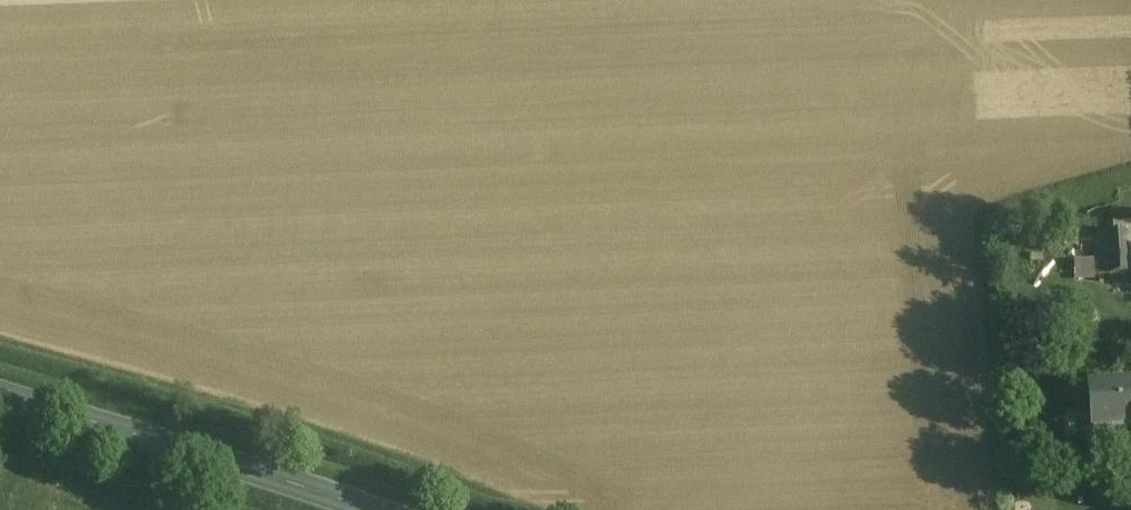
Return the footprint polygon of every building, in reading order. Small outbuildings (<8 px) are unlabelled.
[(1127,236),(1092,238),(1094,278),(1128,277),(1127,236)] [(1089,390),(1091,418),(1092,430),(1130,427),(1130,387),(1089,390)] [(1091,418),(1064,420),(1066,442),(1093,441),(1092,430),(1091,418)]
